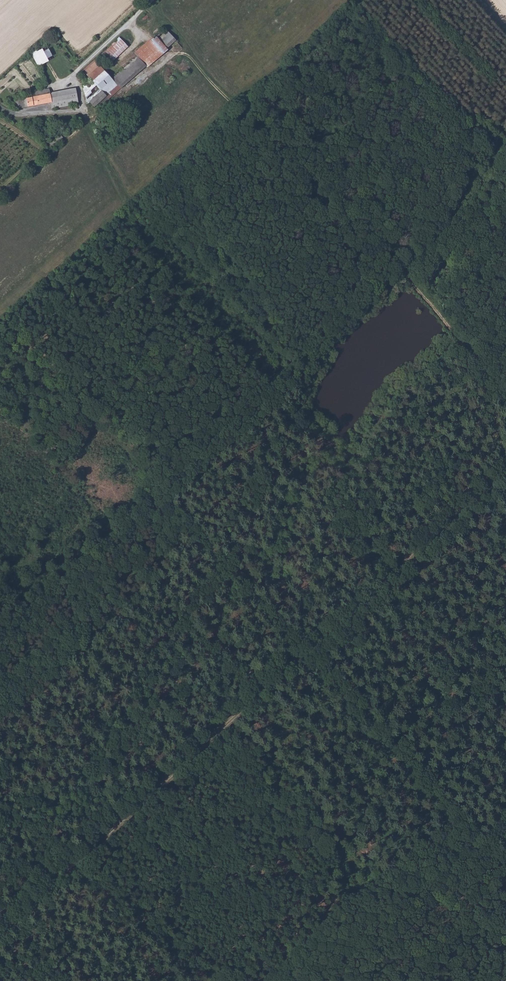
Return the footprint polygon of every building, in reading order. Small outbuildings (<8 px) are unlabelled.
[(151,39),(113,76),(94,57),(83,67),(95,79),(90,85),(86,81),(79,88),(83,92),(90,100),(96,95),(101,101),(112,90),(117,94),(157,57),(161,62),(185,39),(176,29),(183,22),(176,14),(168,21),(165,17),(146,34),(151,39)] [(117,37),(99,54),(108,64),(126,46),(117,37)] [(35,65),(51,58),(45,46),(30,54),(35,65)] [(48,85),(46,85),(39,86),(40,92),(43,92),(44,99),(49,98),(54,97),(53,88),(49,89),(48,85)] [(74,85),(64,87),(66,96),(75,95),(74,85)] [(39,86),(33,87),(35,100),(44,99),(43,92),(40,92),(39,86)] [(33,87),(28,88),(28,90),(26,90),(25,90),(24,91),(24,92),(24,94),(20,95),(21,98),(25,98),(26,101),(35,100),(33,87)] [(58,87),(53,88),(54,97),(49,98),(50,102),(50,105),(63,103),(63,97),(60,97),(58,87)] [(75,95),(66,96),(64,87),(58,87),(60,97),(63,97),(63,103),(76,101),(75,95)] [(53,140),(47,145),(51,149),(56,144),(53,140)] [(47,145),(36,155),(40,160),(51,149),(47,145)]
